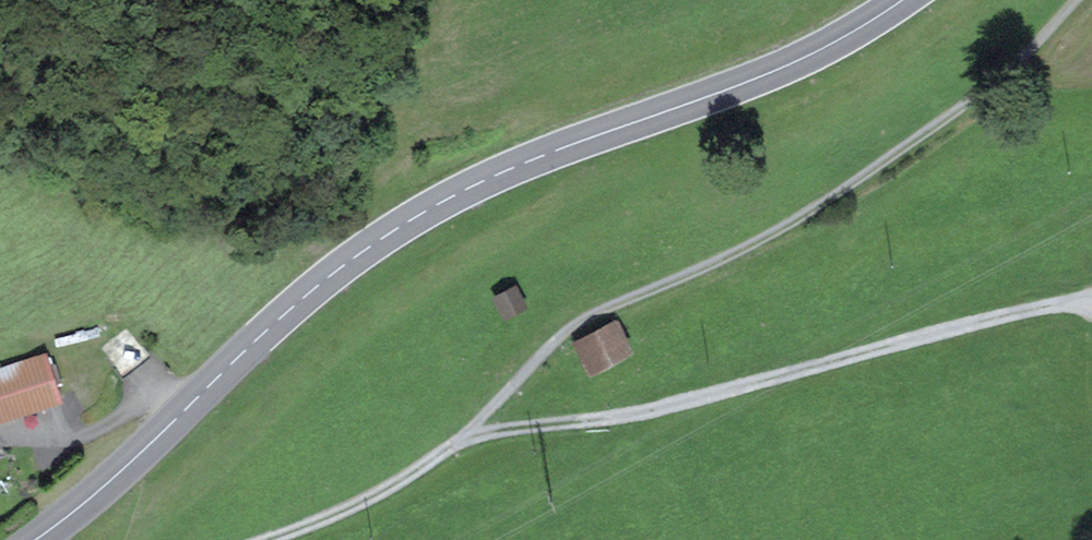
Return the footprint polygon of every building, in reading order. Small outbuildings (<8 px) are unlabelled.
[(497,297),(506,314),(523,306),(514,289),(497,297)] [(579,345),(592,368),(628,348),(615,325),(579,345)] [(57,399),(43,359),(0,374),(0,418),(57,399)]
